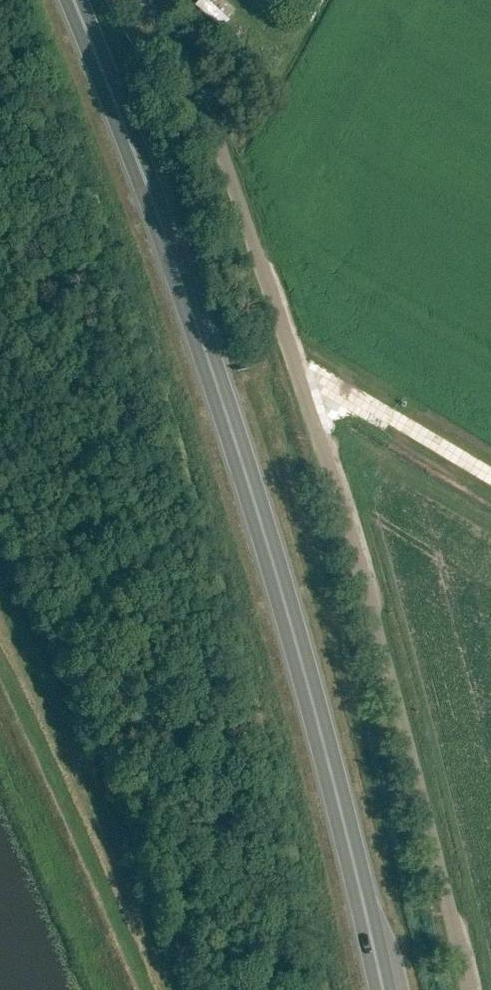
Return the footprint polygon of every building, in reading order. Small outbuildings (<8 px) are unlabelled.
[(224,29),(232,19),(210,0),(202,0),(197,6),(224,29)]
